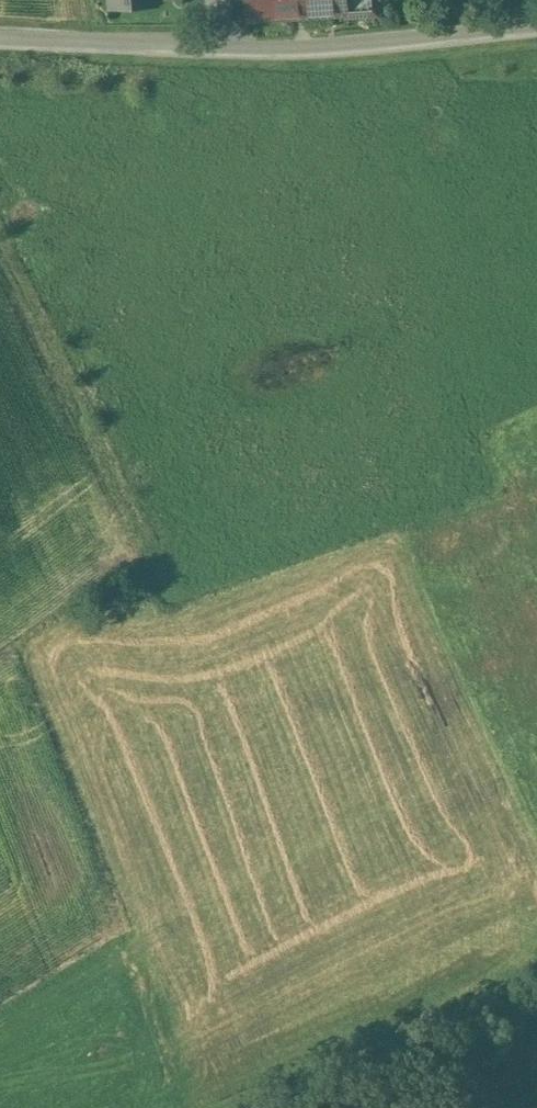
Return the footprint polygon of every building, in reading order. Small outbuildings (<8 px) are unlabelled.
[(249,20),(305,17),(345,15),(345,16),(378,14),(377,0),(248,0),(249,20)]
